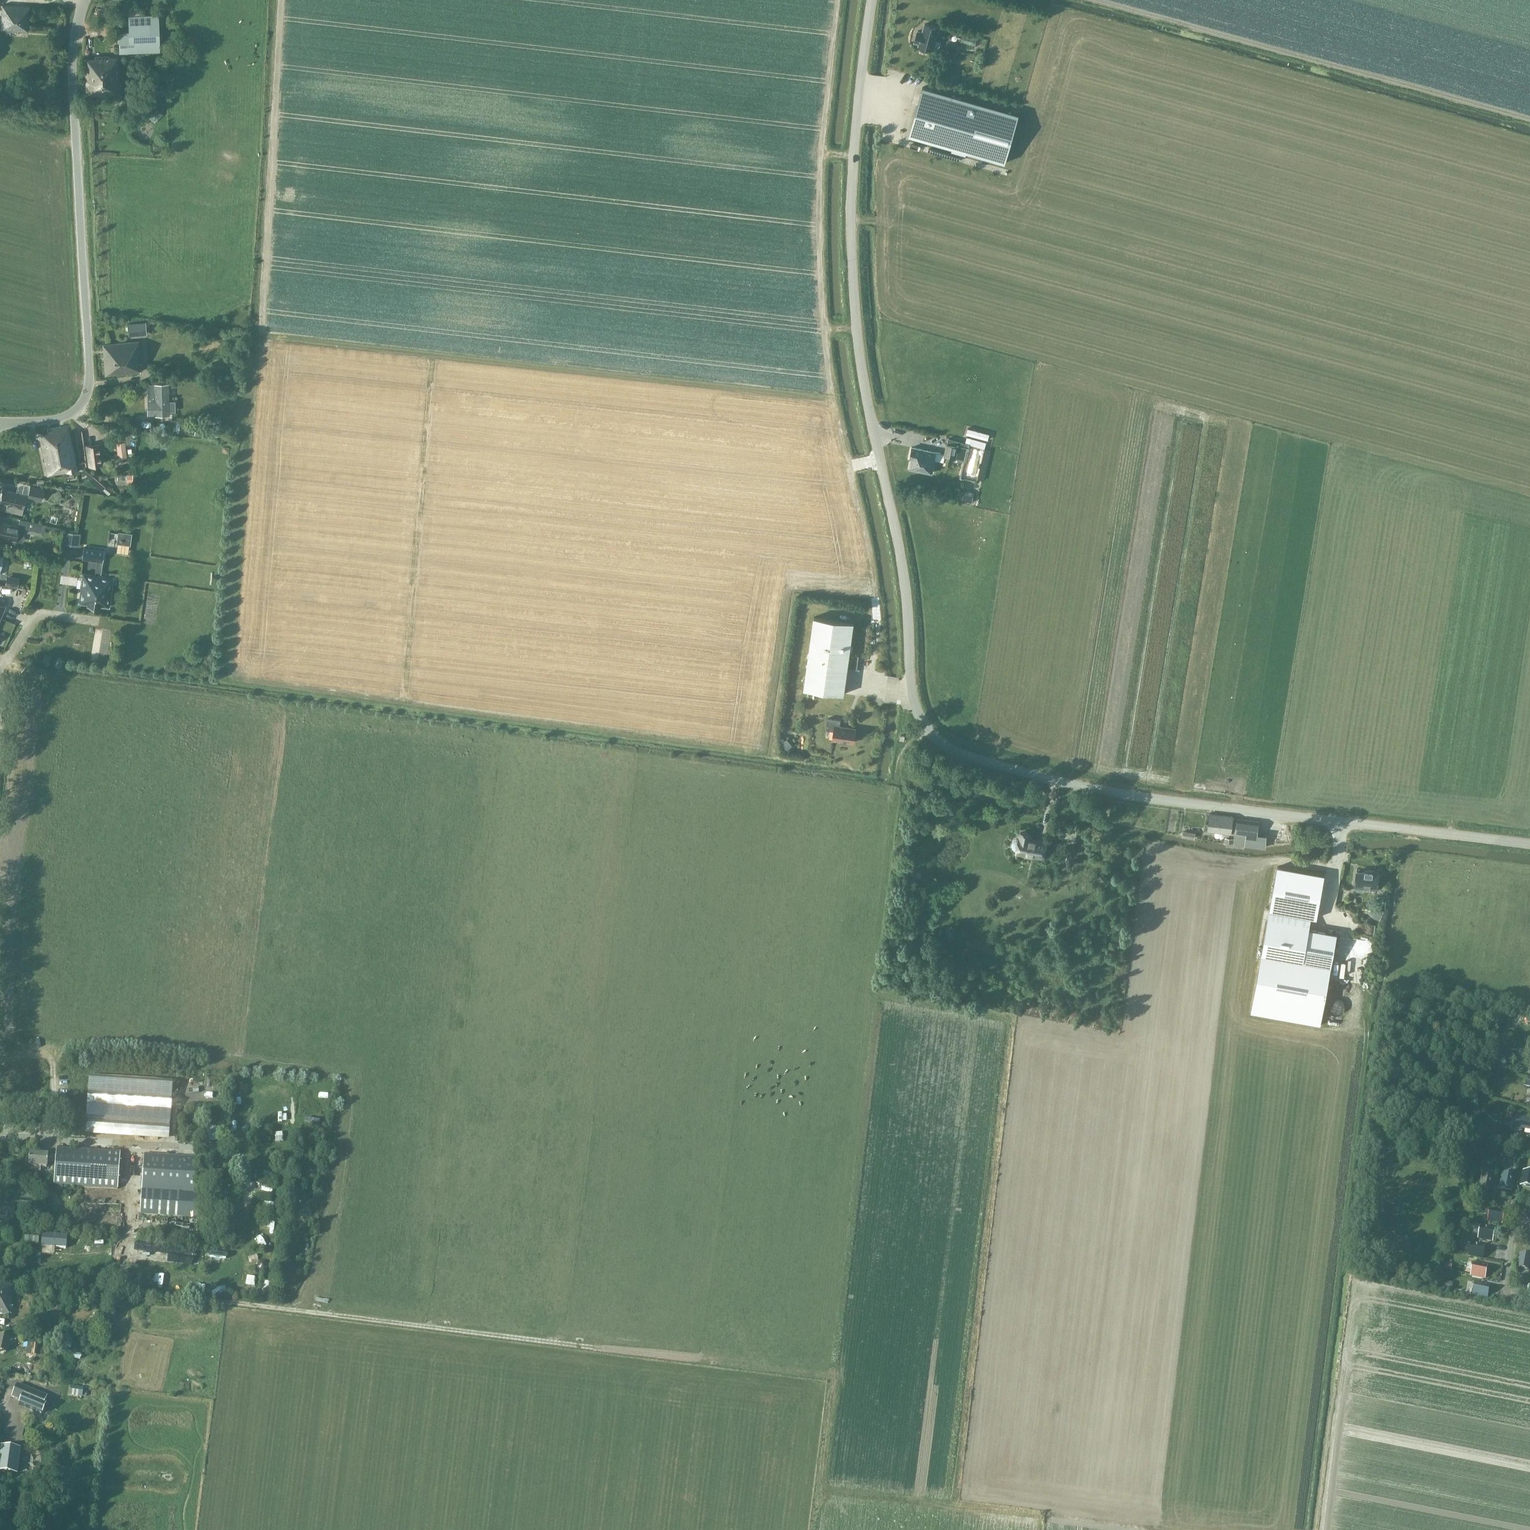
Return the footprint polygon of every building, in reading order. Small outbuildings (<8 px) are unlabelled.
[(27,31),(29,6),(2,5),(1,29),(27,31)] [(159,14),(129,15),(129,31),(120,32),(120,51),(161,49),(159,14)] [(914,42),(919,43),(919,45),(933,49),(939,27),(924,24),(922,32),(917,31),(914,42)] [(84,93),(118,92),(116,56),(94,57),(94,58),(83,59),(84,93)] [(922,87),(908,135),(1005,163),(1019,115),(922,87)] [(146,335),(145,322),(127,324),(128,337),(146,335)] [(103,344),(106,374),(139,371),(138,362),(140,362),(138,341),(103,344)] [(168,387),(168,384),(147,384),(147,401),(147,415),(155,415),(155,416),(169,416),(169,412),(169,387),(168,387)] [(196,424),(179,422),(178,432),(194,434),(196,424)] [(48,475),(78,470),(70,426),(48,429),(49,433),(40,435),(48,475)] [(950,439),(949,444),(946,444),(944,455),(935,453),(913,449),(909,469),(931,473),(933,460),(943,462),(944,456),(955,458),(965,461),(968,449),(969,444),(958,441),(950,439)] [(126,457),(124,442),(116,443),(118,458),(126,457)] [(101,464),(100,445),(86,446),(88,465),(101,464)] [(30,486),(28,496),(41,499),(44,489),(30,486)] [(25,496),(3,491),(0,504),(0,505),(3,505),(2,510),(20,515),(25,496)] [(43,524),(22,519),(20,528),(41,532),(43,524)] [(18,528),(0,524),(0,536),(15,540),(18,528)] [(120,532),(119,537),(124,537),(123,543),(131,544),(132,533),(120,532)] [(83,548),(82,559),(96,561),(102,562),(104,550),(83,548)] [(78,602),(78,603),(87,604),(87,605),(88,605),(99,606),(99,607),(100,607),(100,606),(109,607),(109,606),(108,606),(111,585),(110,585),(111,577),(101,576),(94,575),(83,573),(79,602),(78,602)] [(19,577),(7,575),(5,584),(18,585),(19,577)] [(804,689),(844,694),(848,668),(857,669),(859,656),(850,654),(854,623),(814,617),(804,689)] [(826,730),(834,731),(833,740),(854,743),(856,729),(840,727),(841,720),(828,718),(826,730)] [(1210,813),(1208,830),(1231,833),(1233,816),(1210,813)] [(1235,832),(1234,840),(1224,839),(1224,843),(1233,844),(1233,845),(1244,846),(1245,846),(1265,848),(1267,834),(1257,833),(1258,821),(1237,818),(1235,832)] [(1015,853),(1044,858),(1047,841),(1031,838),(1032,834),(1029,834),(1028,833),(1026,832),(1024,832),(1023,833),(1020,832),(1018,839),(1016,839),(1013,840),(1011,842),(1011,845),(1012,848),(1014,850),(1016,850),(1015,853)] [(1073,849),(1064,847),(1062,860),(1071,861),(1073,849)] [(1327,883),(1328,876),(1277,867),(1273,890),(1270,910),(1261,954),(1251,1013),(1320,1025),(1331,967),(1337,934),(1309,929),(1311,917),(1314,899),(1324,900),(1327,883)] [(1354,885),(1355,885),(1354,889),(1356,891),(1361,891),(1363,890),(1363,886),(1376,888),(1379,870),(1368,869),(1368,872),(1356,870),(1354,885)] [(1384,910),(1375,906),(1370,916),(1379,920),(1384,910)] [(85,1134),(168,1140),(172,1083),(89,1077),(85,1134)] [(1529,1131),(1529,1119),(1514,1115),(1512,1127),(1529,1131)] [(29,1153),(29,1166),(30,1166),(30,1170),(40,1171),(40,1167),(47,1167),(47,1162),(55,1163),(54,1184),(117,1188),(120,1152),(56,1147),(56,1154),(29,1153)] [(144,1154),(141,1190),(140,1215),(196,1218),(197,1194),(189,1193),(190,1184),(194,1184),(195,1177),(195,1167),(196,1157),(144,1154)] [(222,1170),(205,1168),(204,1178),(221,1180),(222,1170)] [(1523,1171),(1520,1185),(1529,1187),(1529,1173),(1523,1171)] [(1511,1189),(1514,1176),(1502,1173),(1499,1186),(1511,1189)] [(1491,1191),(1494,1177),(1482,1175),(1479,1189),(1491,1191)] [(20,1199),(19,1207),(15,1207),(15,1206),(0,1204),(0,1222),(1,1222),(1,1220),(13,1221),(14,1215),(20,1215),(21,1211),(35,1212),(36,1200),(20,1199)] [(1505,1210),(1489,1207),(1487,1221),(1502,1224),(1505,1210)] [(1495,1228),(1480,1224),(1477,1238),(1492,1242),(1495,1228)] [(66,1237),(42,1235),(41,1247),(65,1249),(66,1237)] [(1486,1245),(1470,1242),(1467,1256),(1483,1259),(1486,1245)] [(1521,1253),(1518,1267),(1529,1269),(1529,1254),(1521,1253)] [(1488,1264),(1472,1262),(1470,1276),(1485,1279),(1488,1264)] [(1490,1284),(1475,1281),(1472,1296),(1487,1299),(1490,1284)] [(17,1288),(0,1286),(0,1314),(8,1315),(9,1306),(12,1306),(14,1291),(16,1292),(17,1288)] [(9,1335),(0,1333),(0,1349),(6,1350),(9,1335)] [(11,1397),(20,1400),(18,1405),(42,1414),(45,1405),(44,1404),(47,1397),(17,1384),(11,1397)] [(0,1463),(0,1472),(15,1474),(18,1450),(2,1448),(0,1463)]
